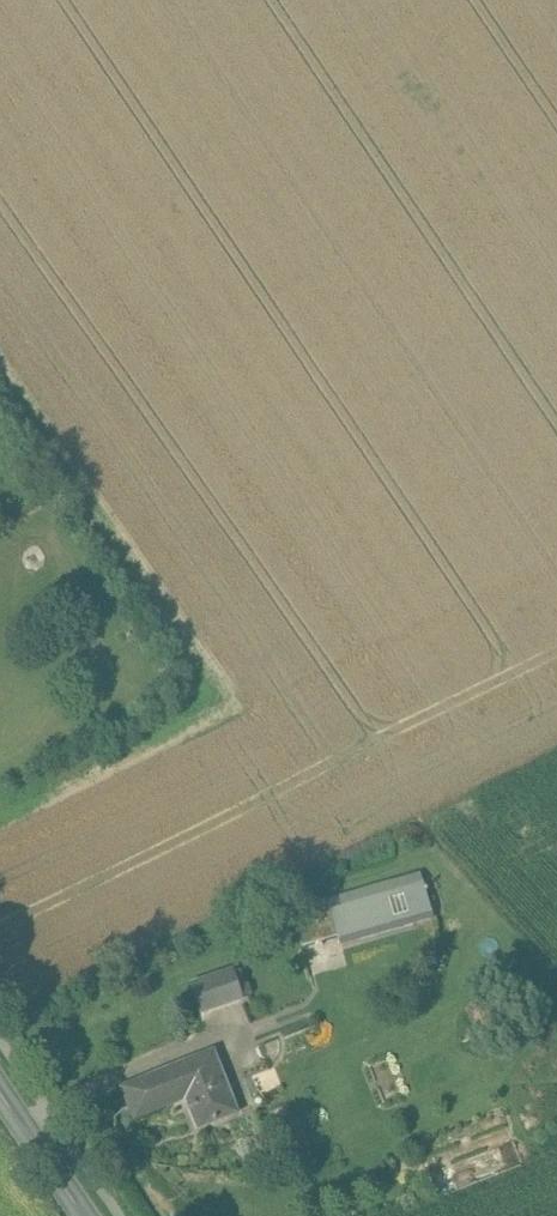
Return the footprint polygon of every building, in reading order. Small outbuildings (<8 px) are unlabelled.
[(421,871),(400,878),(412,922),(434,916),(421,871)] [(400,878),(347,893),(360,936),(412,922),(400,878)] [(360,936),(347,893),(330,898),(339,935),(341,941),(360,936)] [(330,898),(311,903),(313,913),(321,940),(339,935),(330,898)] [(313,913),(295,919),(302,946),(321,940),(313,913)] [(232,972),(193,985),(202,1012),(241,999),(232,972)] [(214,1053),(124,1088),(134,1112),(185,1092),(198,1126),(236,1111),(214,1053)] [(503,1111),(416,1144),(427,1173),(437,1198),(523,1164),(503,1111)]
